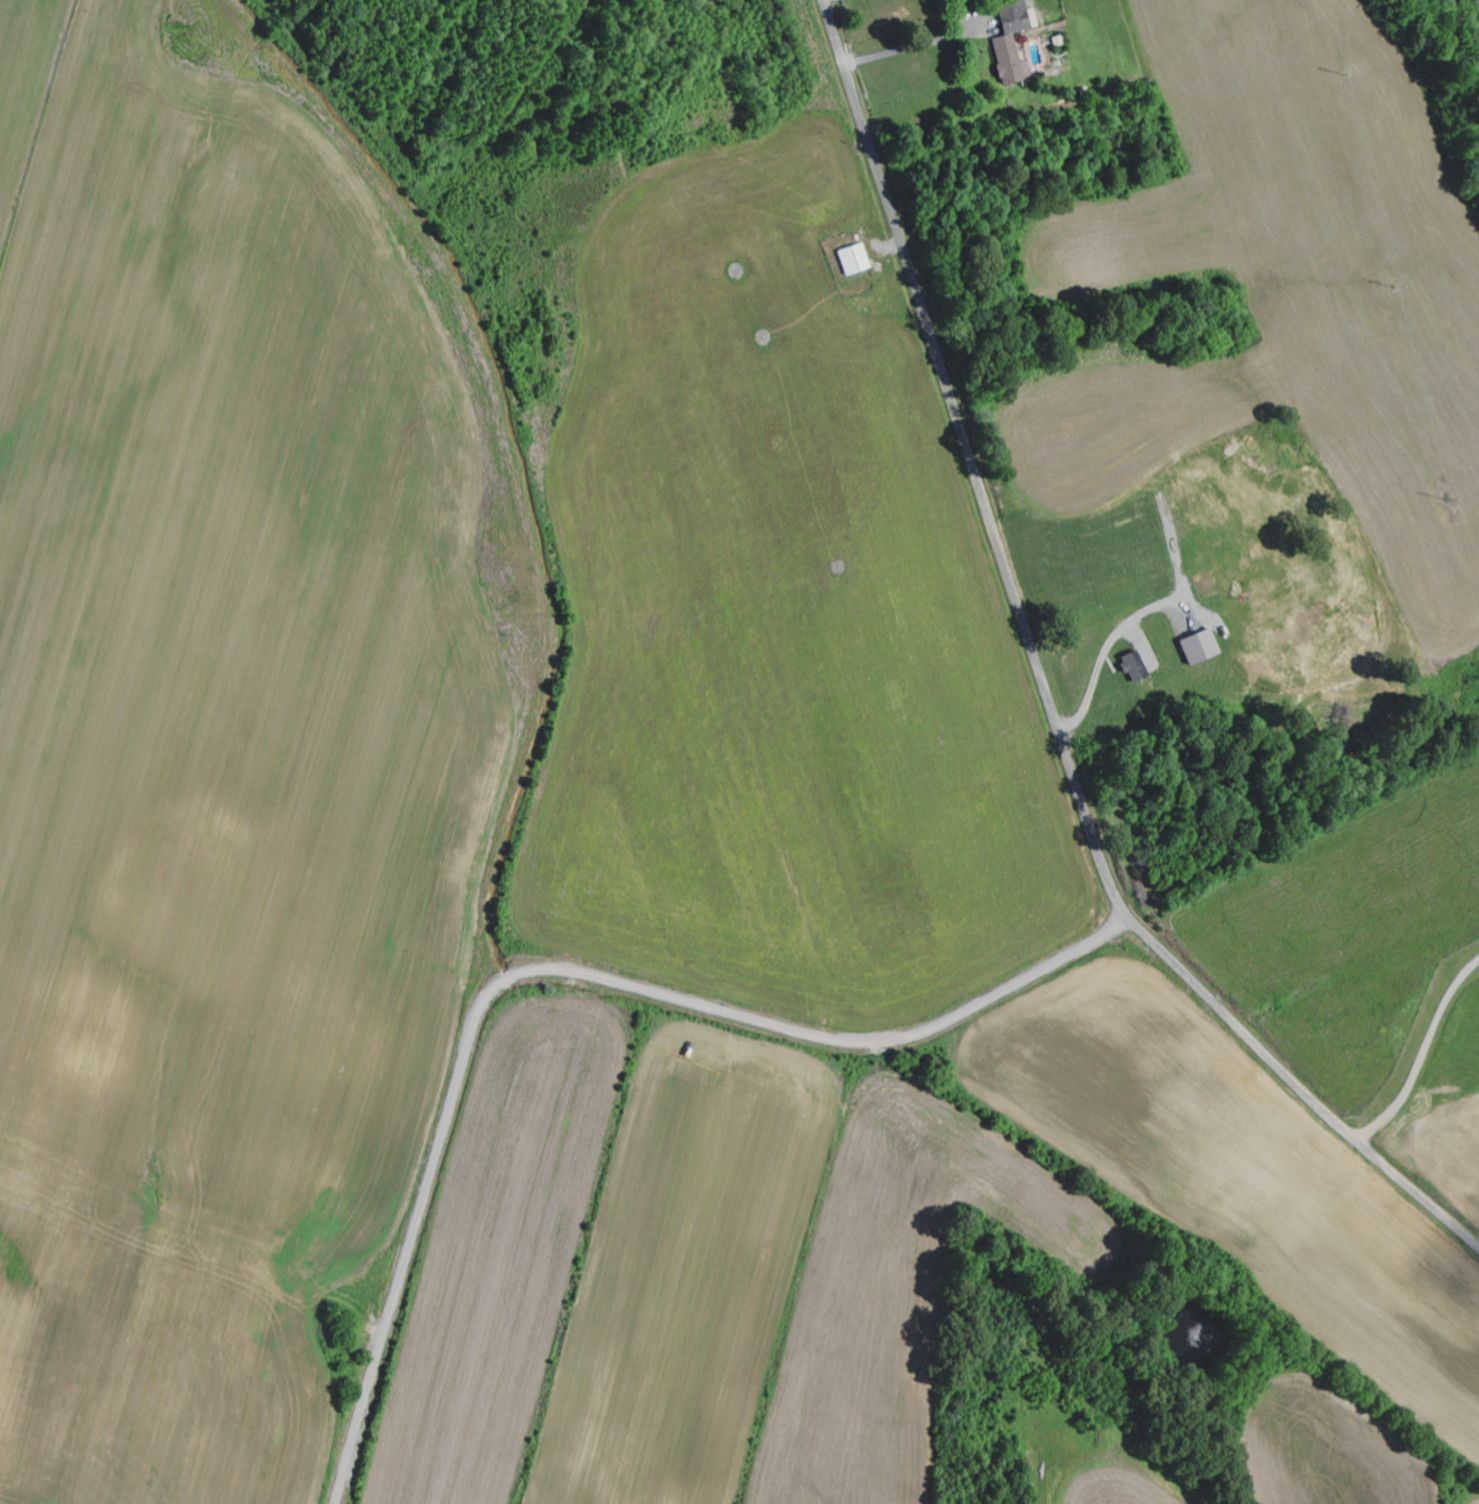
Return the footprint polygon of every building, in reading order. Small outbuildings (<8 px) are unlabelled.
[(996,40),(1006,86),(1035,80),(1031,62),(1024,63),(1018,34),(1035,31),(1035,27),(1041,26),(1038,13),(1032,14),(1029,3),(1003,9),(1009,37),(996,40)] [(850,277),(875,269),(867,244),(841,252),(850,277)] [(1194,667),(1226,654),(1216,629),(1184,641),(1194,667)] [(1130,674),(1134,672),(1139,683),(1153,676),(1141,650),(1123,658),(1130,674)]
